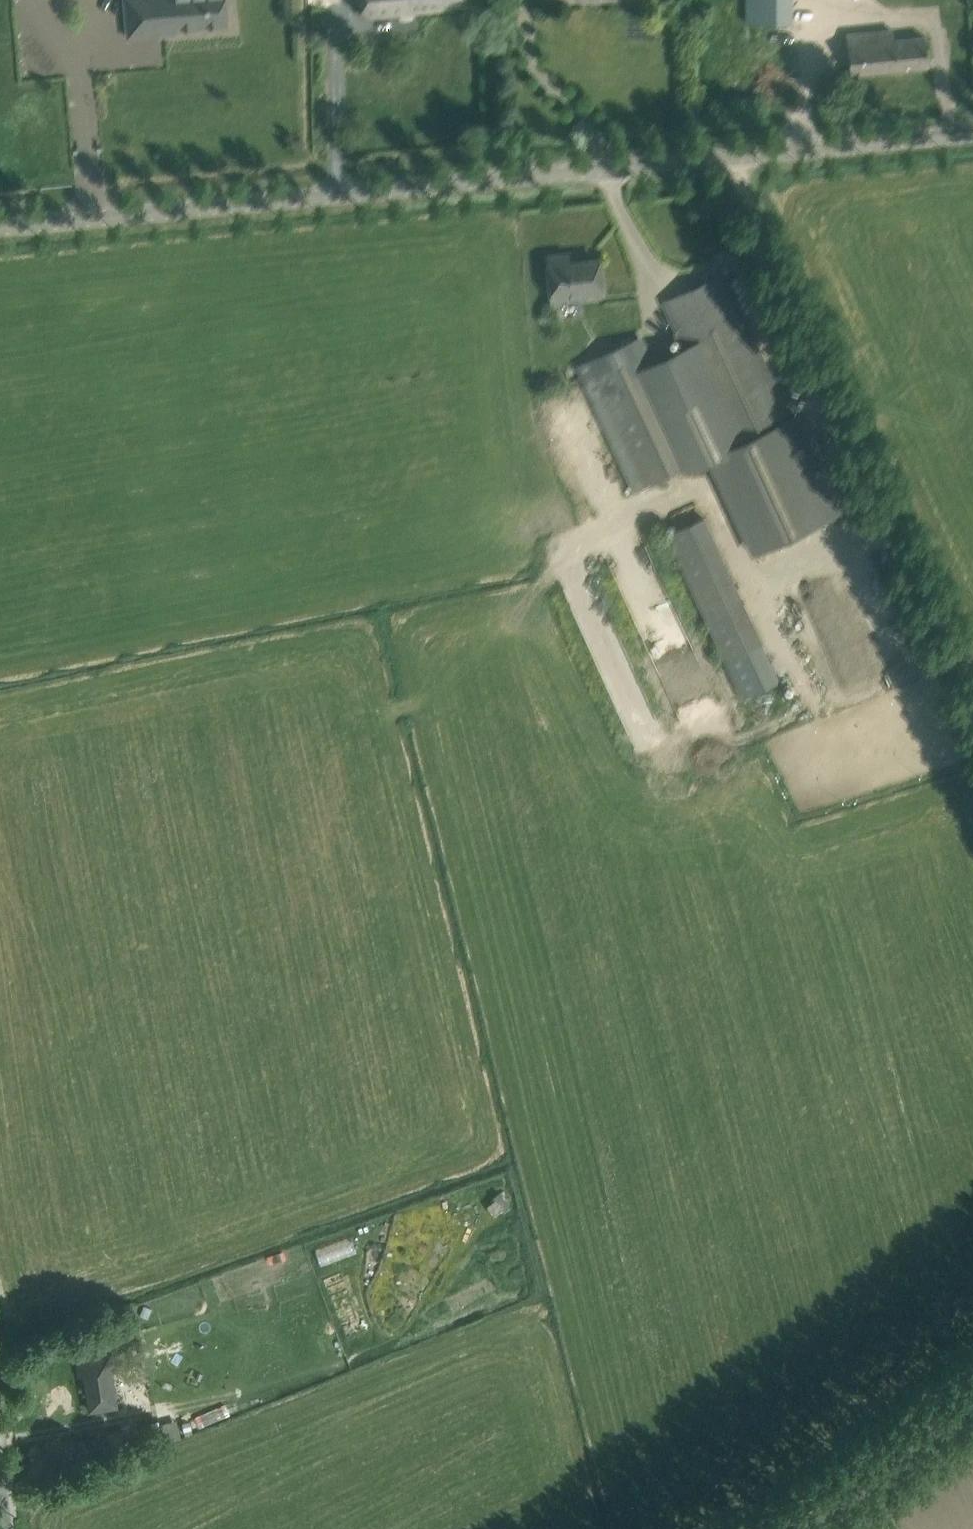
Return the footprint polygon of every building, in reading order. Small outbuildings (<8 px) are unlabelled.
[(128,37),(178,33),(178,29),(227,25),(225,0),(125,0),(128,37)] [(925,37),(893,40),(892,30),(846,35),(850,74),(928,67),(925,37)] [(547,255),(551,301),(603,295),(599,259),(569,262),(568,253),(547,255)] [(791,418),(724,273),(707,281),(664,301),(679,333),(675,335),(682,352),(654,365),(698,462),(700,466),(710,462),(716,469),(755,553),(842,513),(797,415),(791,418)] [(625,361),(618,346),(577,365),(634,491),(698,462),(654,365),(647,350),(625,361)] [(725,660),(762,644),(728,571),(729,571),(704,516),(667,533),(725,660)] [(353,1235),(317,1248),(323,1265),(359,1252),(353,1235)] [(113,1350),(77,1355),(80,1374),(84,1373),(90,1409),(117,1405),(112,1369),(116,1368),(113,1350)]
